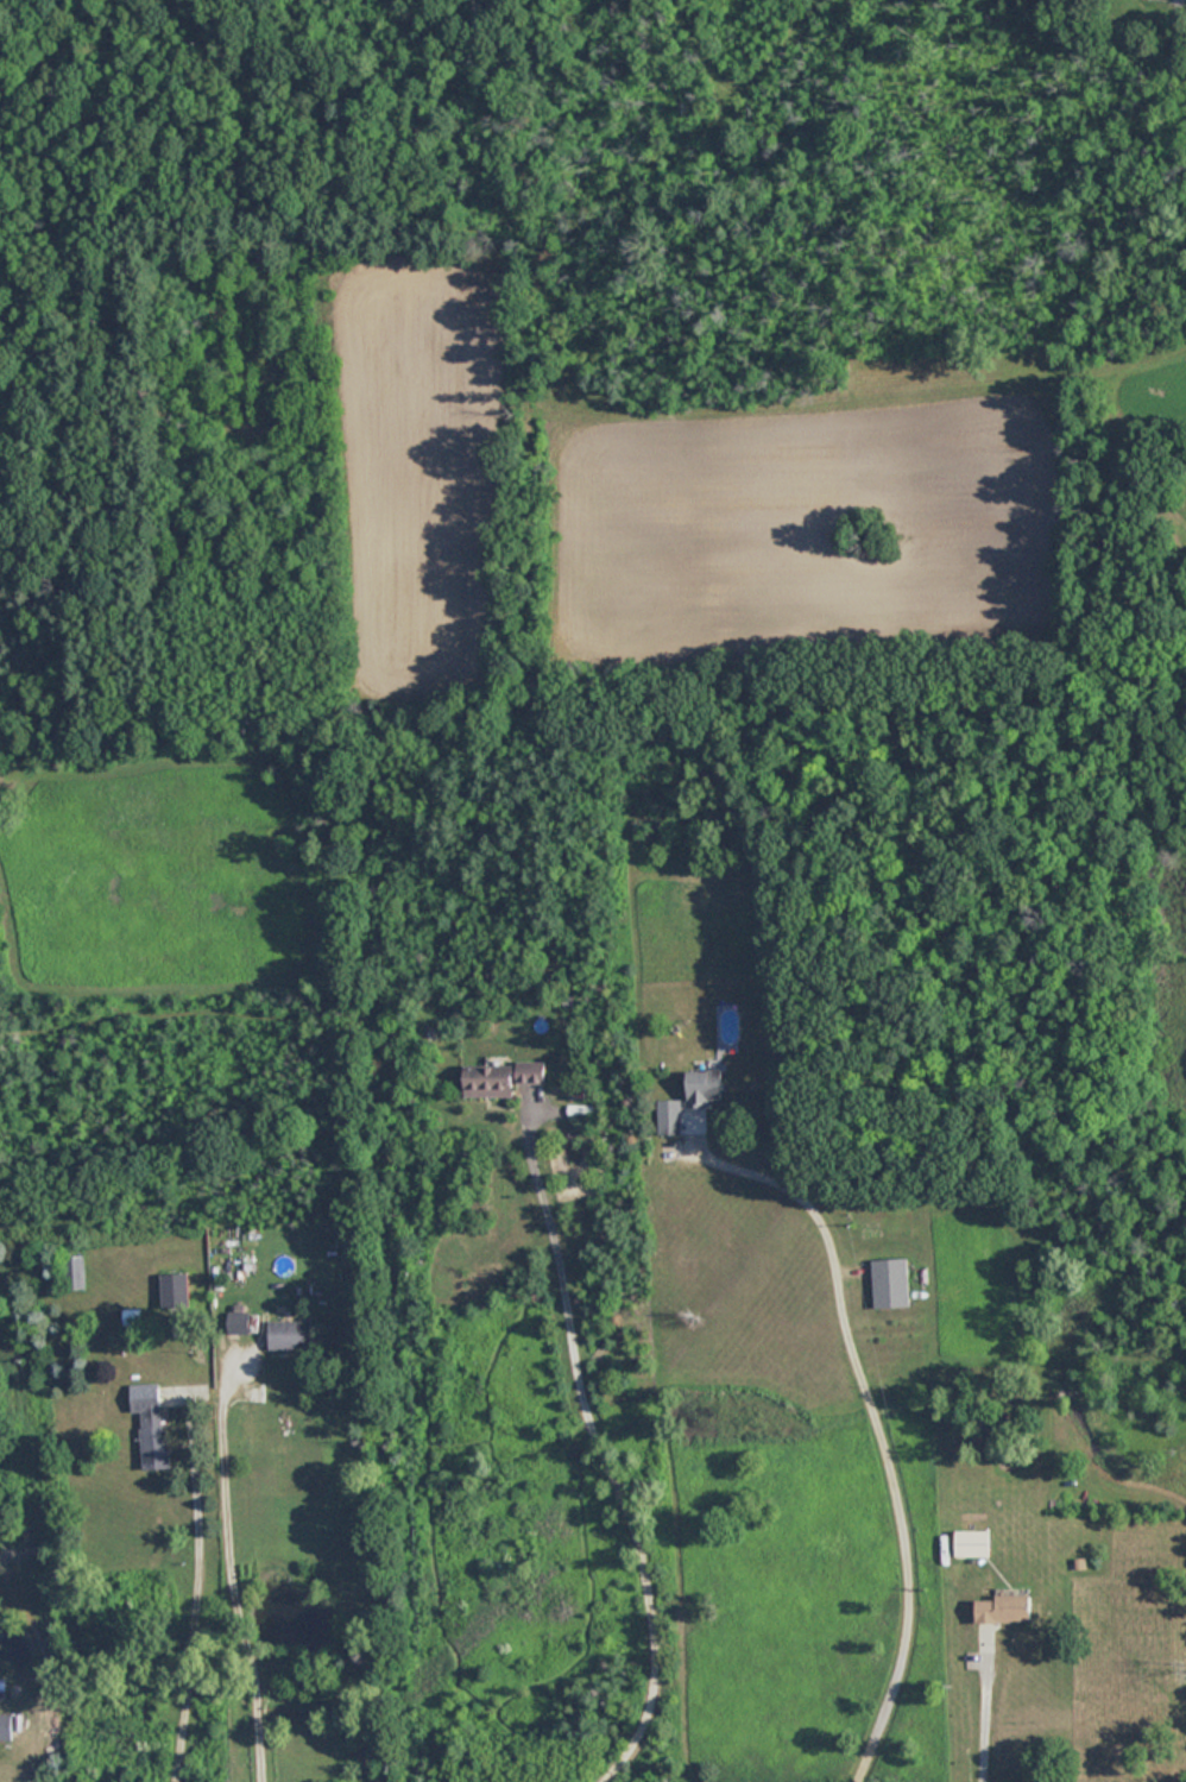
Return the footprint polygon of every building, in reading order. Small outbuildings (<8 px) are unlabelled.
[(466,1096),(515,1096),(515,1083),(547,1084),(547,1063),(466,1063),(466,1096)] [(687,1107),(726,1107),(726,1069),(687,1069),(687,1107)] [(660,1134),(681,1134),(681,1101),(660,1101),(660,1134)] [(67,1258),(68,1287),(82,1286),(81,1257),(67,1258)] [(871,1260),(875,1308),(909,1306),(907,1258),(871,1260)] [(191,1308),(191,1273),(163,1273),(163,1308),(191,1308)] [(257,1312),(227,1312),(227,1334),(257,1334),(257,1312)] [(313,1349),(313,1321),(269,1321),(269,1349),(313,1349)] [(132,1412),(140,1411),(144,1469),(168,1468),(163,1383),(130,1385),(132,1412)] [(990,1530),(954,1530),(954,1557),(990,1557),(990,1530)] [(1033,1598),(976,1598),(976,1623),(1033,1623),(1033,1598)] [(12,1739),(12,1713),(0,1713),(0,1739),(12,1739)]
